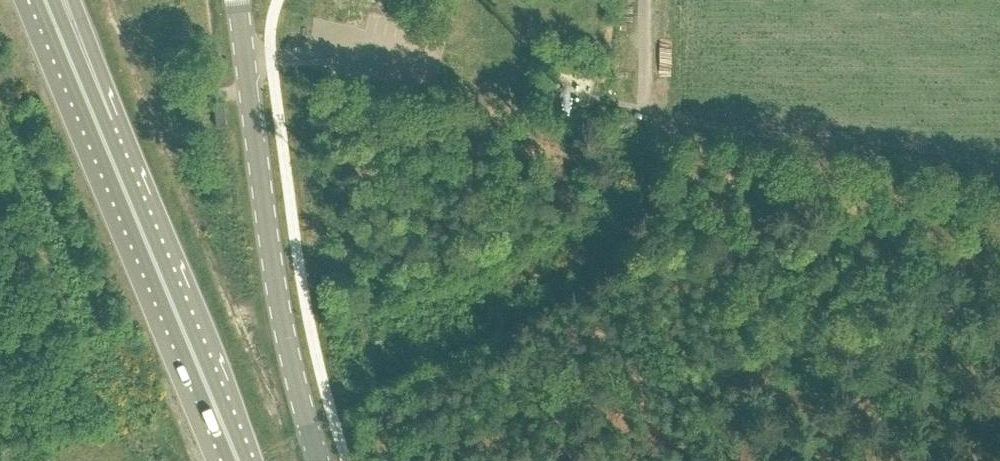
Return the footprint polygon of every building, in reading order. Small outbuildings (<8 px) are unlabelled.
[(223,101),(213,102),(217,126),(227,125),(223,101)]
